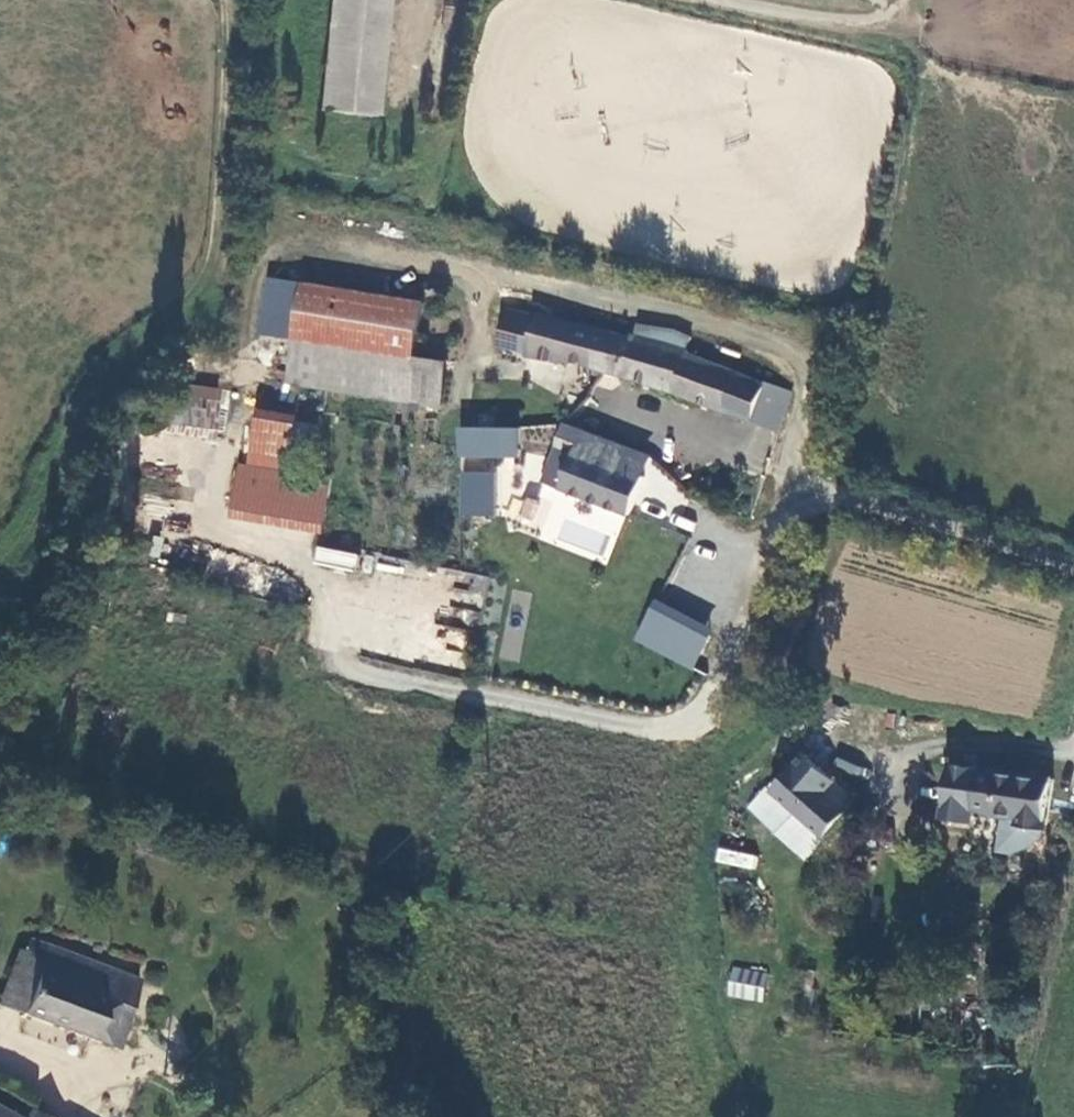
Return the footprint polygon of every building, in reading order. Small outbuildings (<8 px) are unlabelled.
[(321,113),(374,119),(385,0),(332,0),(321,113)] [(270,329),(302,331),(428,341),(432,286),(274,274),(270,329)] [(716,396),(782,421),(799,381),(775,370),(771,373),(738,356),(691,337),(671,332),(644,326),(604,317),(549,301),(546,310),(535,342),(536,347),(579,359),(581,353),(664,376),(716,396)] [(508,334),(535,342),(546,310),(516,303),(508,334)] [(647,306),(644,326),(671,332),(674,314),(661,309),(647,306)] [(369,386),(447,392),(450,344),(428,341),(302,331),(300,360),(346,365),(369,386)] [(299,381),(369,386),(346,365),(300,360),(299,381)] [(227,400),(164,400),(163,435),(227,435),(227,400)] [(269,409),(267,460),(306,462),(307,411),(269,409)] [(540,419),(445,416),(445,419),(475,420),(475,443),(543,446),(544,419),(540,419)] [(578,418),(570,439),(586,444),(652,470),(660,449),(578,418)] [(447,442),(475,443),(475,420),(445,419),(445,423),(447,423),(447,442)] [(570,439),(557,473),(555,478),(570,486),(586,444),(570,439)] [(652,470),(586,444),(570,486),(638,511),(652,470)] [(660,449),(652,470),(638,511),(639,512),(631,534),(668,548),(676,525),(688,491),(698,463),(660,449)] [(267,460),(258,460),(257,516),(352,520),(354,463),(306,462),(267,460)] [(484,463),(481,507),(515,509),(518,465),(484,463)] [(357,569),(359,553),(316,547),(313,562),(357,569)] [(769,658),(661,600),(644,632),(752,690),(769,658)] [(858,803),(836,784),(845,774),(814,747),(782,784),(835,830),(858,803)] [(1056,822),(1062,769),(988,759),(982,804),(1029,810),(1027,818),(1056,822)] [(717,847),(714,861),(755,871),(758,856),(717,847)] [(136,1048),(165,979),(64,935),(56,951),(68,958),(62,972),(38,963),(22,1000),(136,1048)] [(45,947),(38,963),(62,972),(68,958),(56,951),(45,947)] [(729,965),(726,997),(763,1001),(767,969),(729,965)] [(37,1115),(0,1095),(0,1116),(36,1116),(37,1115)] [(43,1102),(37,1115),(36,1116),(70,1116),(43,1102)]
